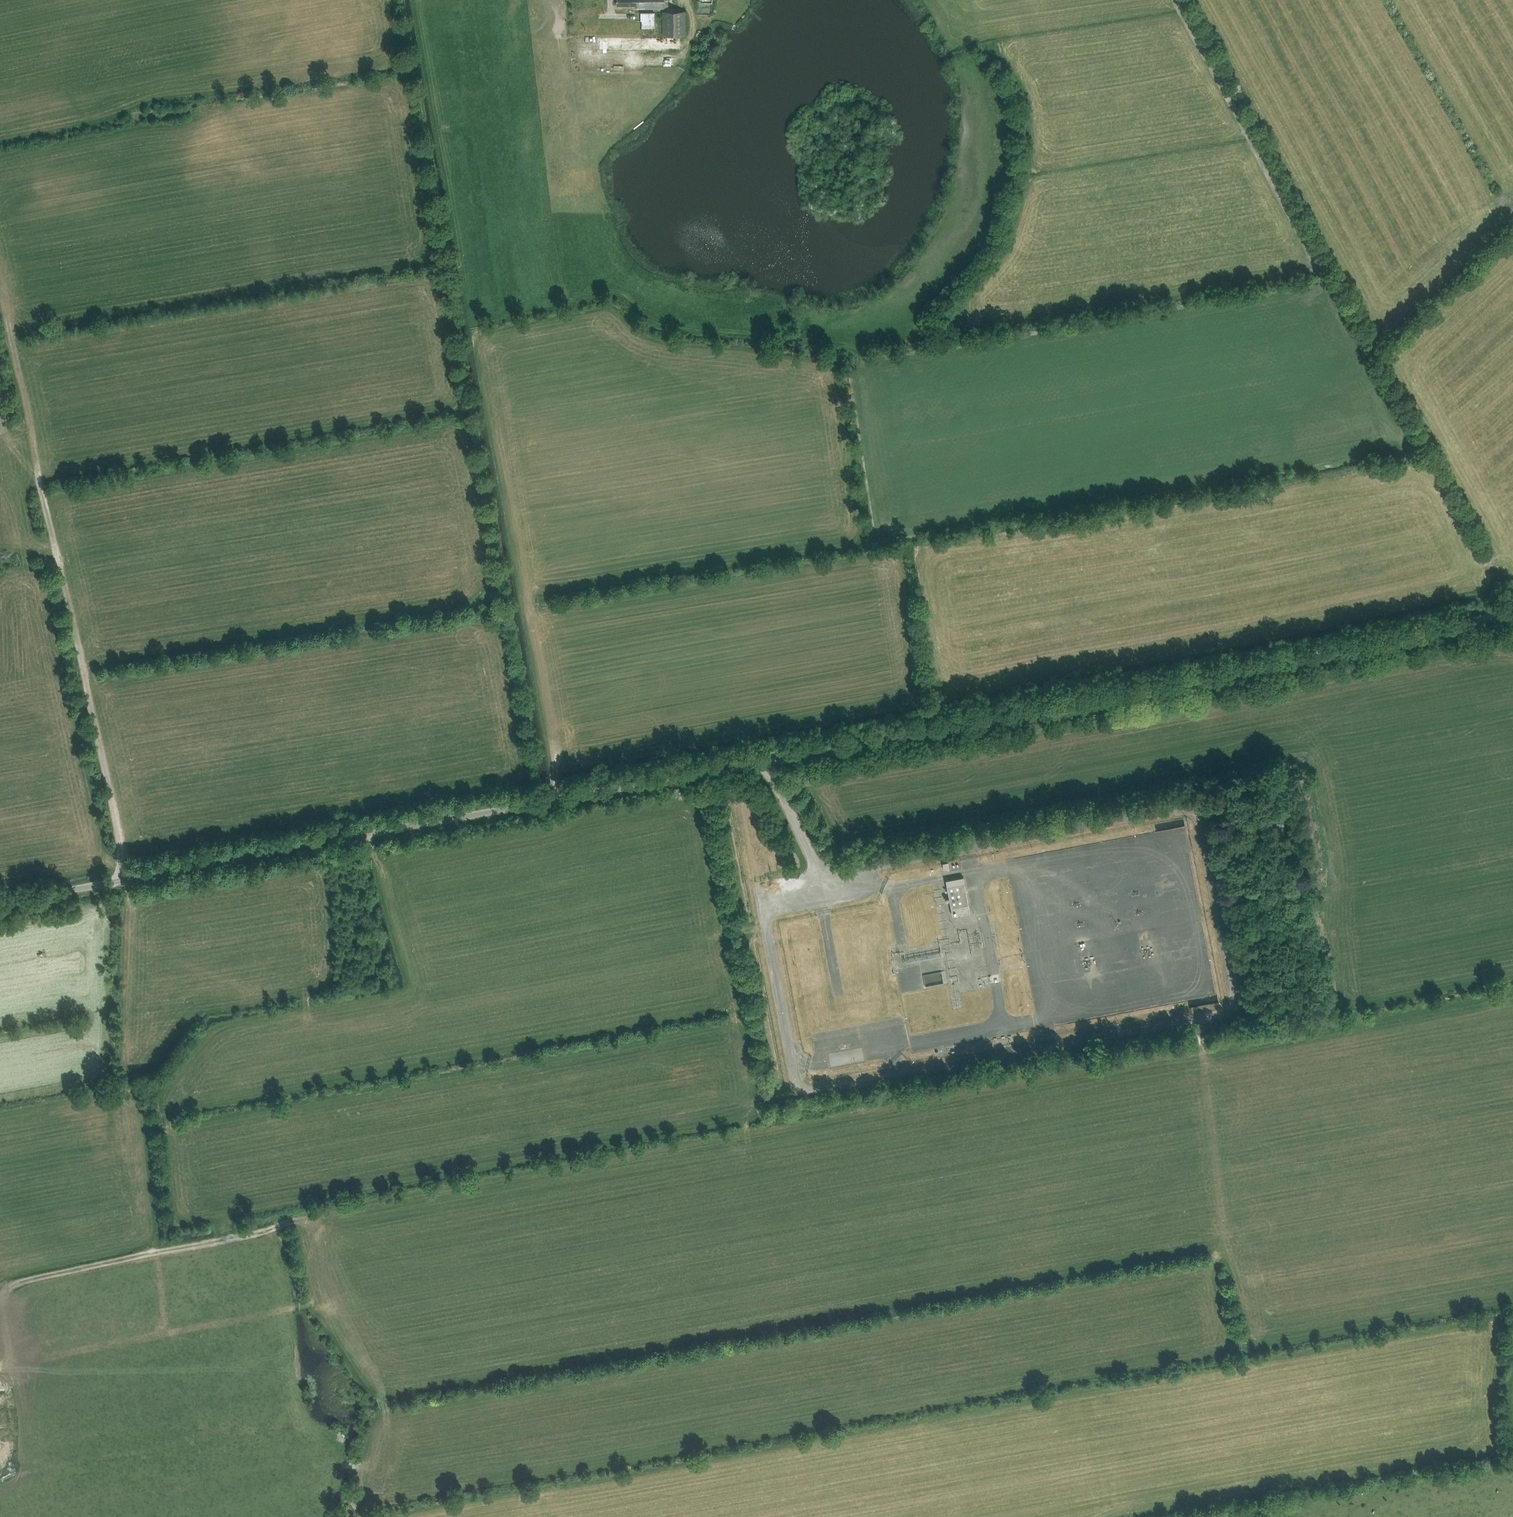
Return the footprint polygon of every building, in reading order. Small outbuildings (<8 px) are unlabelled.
[(685,10),(664,10),(664,34),(686,33),(685,10)] [(655,12),(641,12),(641,21),(642,21),(642,28),(655,28),(655,12)] [(964,876),(946,879),(952,915),(970,911),(964,876)]
